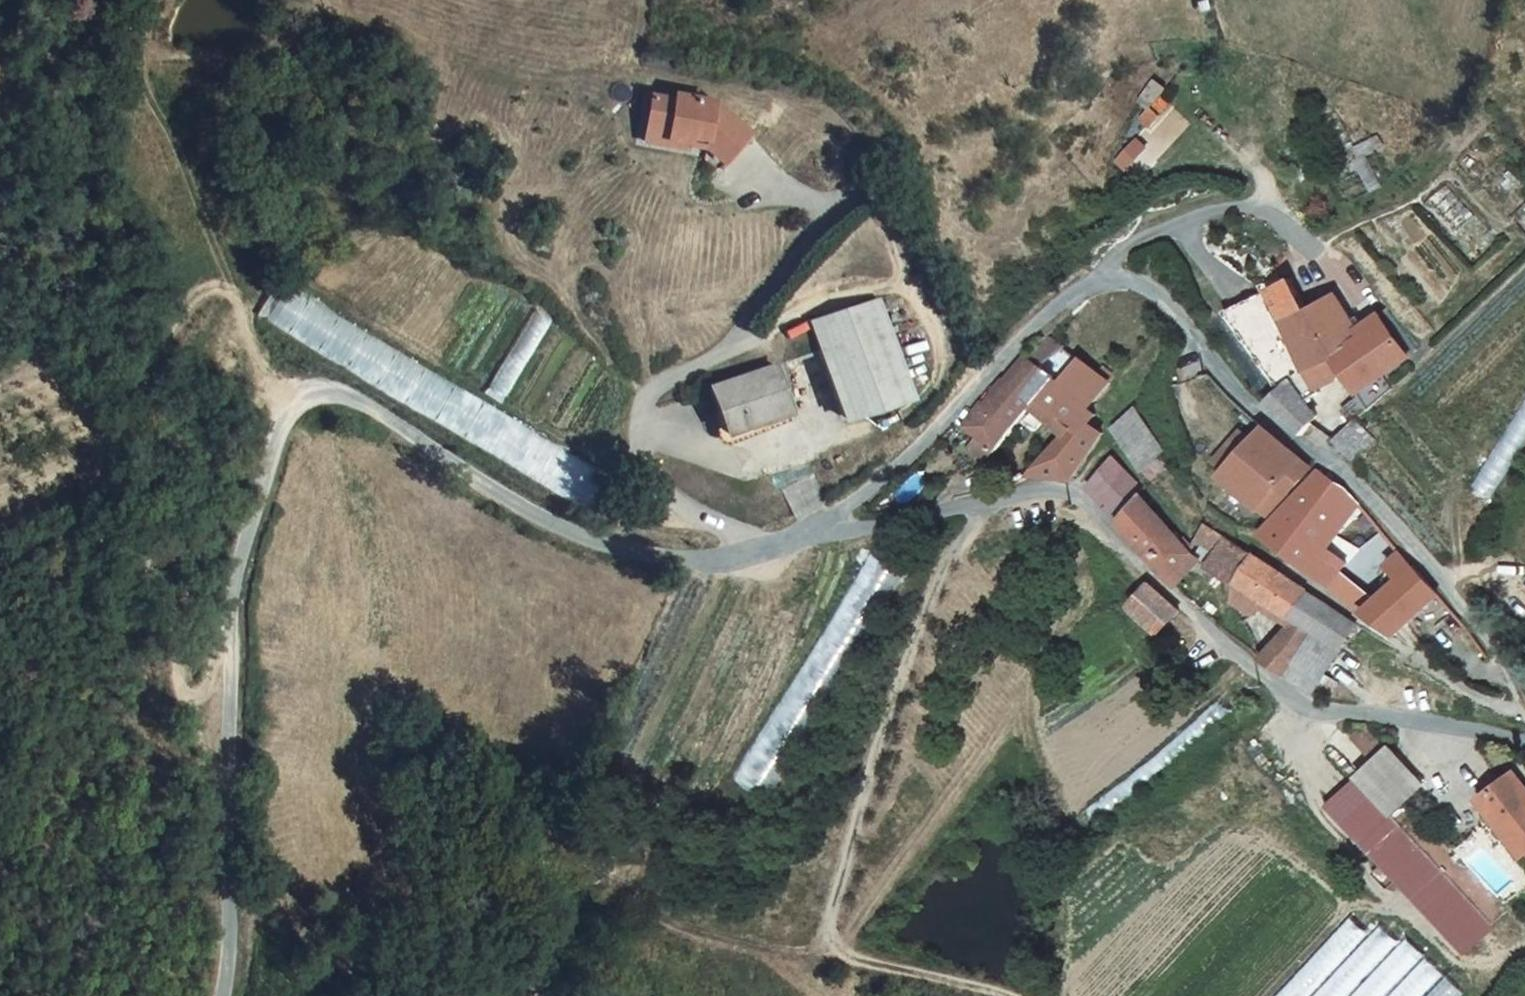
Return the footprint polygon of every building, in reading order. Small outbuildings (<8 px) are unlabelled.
[(653,98),(648,128),(674,132),(673,140),(696,143),(696,137),(711,140),(730,156),(753,130),(720,102),(678,95),(677,101),(653,98)] [(648,128),(646,146),(694,153),(696,143),(673,140),(674,132),(648,128)] [(1133,136),(1113,161),(1126,172),(1146,146),(1133,136)] [(1342,163),(1352,197),(1378,190),(1368,155),(1342,163)] [(1294,279),(1269,290),(1279,308),(1288,330),(1302,360),(1308,374),(1338,360),(1312,311),(1294,279)] [(590,510),(610,475),(276,281),(256,315),(590,510)] [(1269,290),(1229,317),(1282,397),(1293,387),(1308,374),(1302,360),(1288,330),(1279,308),(1269,290)] [(814,323),(852,420),(917,394),(879,297),(814,323)] [(1338,360),(1346,375),(1356,395),(1383,375),(1355,328),(1337,297),(1312,311),(1338,360)] [(502,403),(552,318),(535,308),(485,393),(502,403)] [(1355,328),(1383,375),(1402,363),(1375,316),(1355,328)] [(988,404),(1015,427),(1030,407),(1036,397),(1052,376),(1058,380),(1075,357),(1045,336),(988,404)] [(1066,438),(1035,477),(1055,480),(1073,482),(1106,432),(1091,421),(1098,411),(1090,406),(1116,372),(1104,362),(1096,371),(1075,357),(1058,380),(1052,376),(1036,397),(1074,429),(1066,438)] [(1315,388),(1346,375),(1338,360),(1308,374),(1315,388)] [(714,384),(732,434),(796,411),(779,362),(714,384)] [(1360,402),(1367,415),(1393,391),(1383,375),(1356,395),(1360,402)] [(1282,397),(1267,411),(1301,441),(1313,428),(1319,422),(1301,398),(1293,387),(1282,397)] [(1036,397),(1030,407),(1066,438),(1074,429),(1036,397)] [(984,400),(964,426),(980,436),(971,451),(984,462),(997,451),(1008,438),(1015,427),(988,404),(984,400)] [(1350,431),(1352,429),(1361,420),(1367,415),(1360,402),(1340,414),(1350,431)] [(1494,496),(1524,447),(1524,402),(1475,483),(1494,496)] [(1162,450),(1135,409),(1108,429),(1139,468),(1152,457),(1162,450)] [(1352,429),(1374,446),(1380,441),(1361,420),(1352,429)] [(1335,444),(1354,465),(1374,446),(1352,429),(1350,431),(1335,444)] [(1313,474),(1266,434),(1260,442),(1256,447),(1233,477),(1228,483),(1267,514),(1289,487),(1298,493),(1313,474)] [(1233,477),(1256,447),(1244,438),(1221,467),(1233,477)] [(1160,468),(1166,456),(1162,450),(1152,457),(1160,468)] [(1152,457),(1139,468),(1151,484),(1160,468),(1152,457)] [(1110,462),(1085,491),(1097,500),(1118,528),(1140,502),(1146,494),(1110,462)] [(1302,503),(1332,531),(1340,541),(1366,508),(1351,491),(1344,496),(1323,476),(1320,480),(1302,503)] [(1192,561),(1140,502),(1118,528),(1177,592),(1185,583),(1178,578),(1192,561)] [(1332,531),(1302,503),(1274,541),(1336,590),(1347,578),(1325,560),(1315,551),(1332,531)] [(1239,590),(1260,563),(1212,533),(1199,550),(1215,563),(1206,574),(1228,583),(1228,596),(1235,598),(1237,589),(1239,590)] [(1408,638),(1443,594),(1405,551),(1390,570),(1403,581),(1388,600),(1381,608),(1372,620),(1408,638)] [(732,779),(755,793),(893,571),(870,557),(732,779)] [(1198,568),(1192,561),(1178,578),(1185,583),(1198,568)] [(1290,679),(1323,637),(1317,634),(1336,609),(1260,563),(1239,590),(1270,607),(1297,622),(1264,664),(1290,679)] [(1374,587),(1388,600),(1403,581),(1390,570),(1374,587)] [(1336,590),(1372,620),(1381,608),(1347,578),(1336,590)] [(1161,637),(1181,614),(1152,584),(1130,608),(1140,617),(1161,637)] [(1246,636),(1270,607),(1239,590),(1237,589),(1235,598),(1233,608),(1246,636)] [(1341,647),(1361,632),(1360,631),(1336,609),(1317,634),(1323,637),(1341,647)] [(1219,699),(1086,810),(1097,824),(1231,713),(1219,699)] [(1426,846),(1476,886),(1479,884),(1404,808),(1420,793),(1384,755),(1379,760),(1360,738),(1348,751),(1367,772),(1358,779),(1388,817),(1426,846)] [(1522,854),(1524,852),(1524,791),(1512,773),(1476,798),(1489,817),(1494,814),(1522,854)] [(1388,817),(1358,779),(1350,787),(1385,822),(1388,817)] [(1350,787),(1322,815),(1432,928),(1461,900),(1385,822),(1350,787)] [(1385,822),(1461,900),(1476,886),(1426,846),(1388,817),(1385,822)] [(1275,995),(1308,995),(1368,933),(1351,917),(1275,995)] [(1313,995),(1346,995),(1397,943),(1379,926),(1313,995)] [(1353,995),(1386,995),(1423,957),(1406,940),(1353,995)] [(1389,995),(1422,995),(1442,975),(1425,959),(1389,995)] [(1430,995),(1462,995),(1445,980),(1430,995)]
